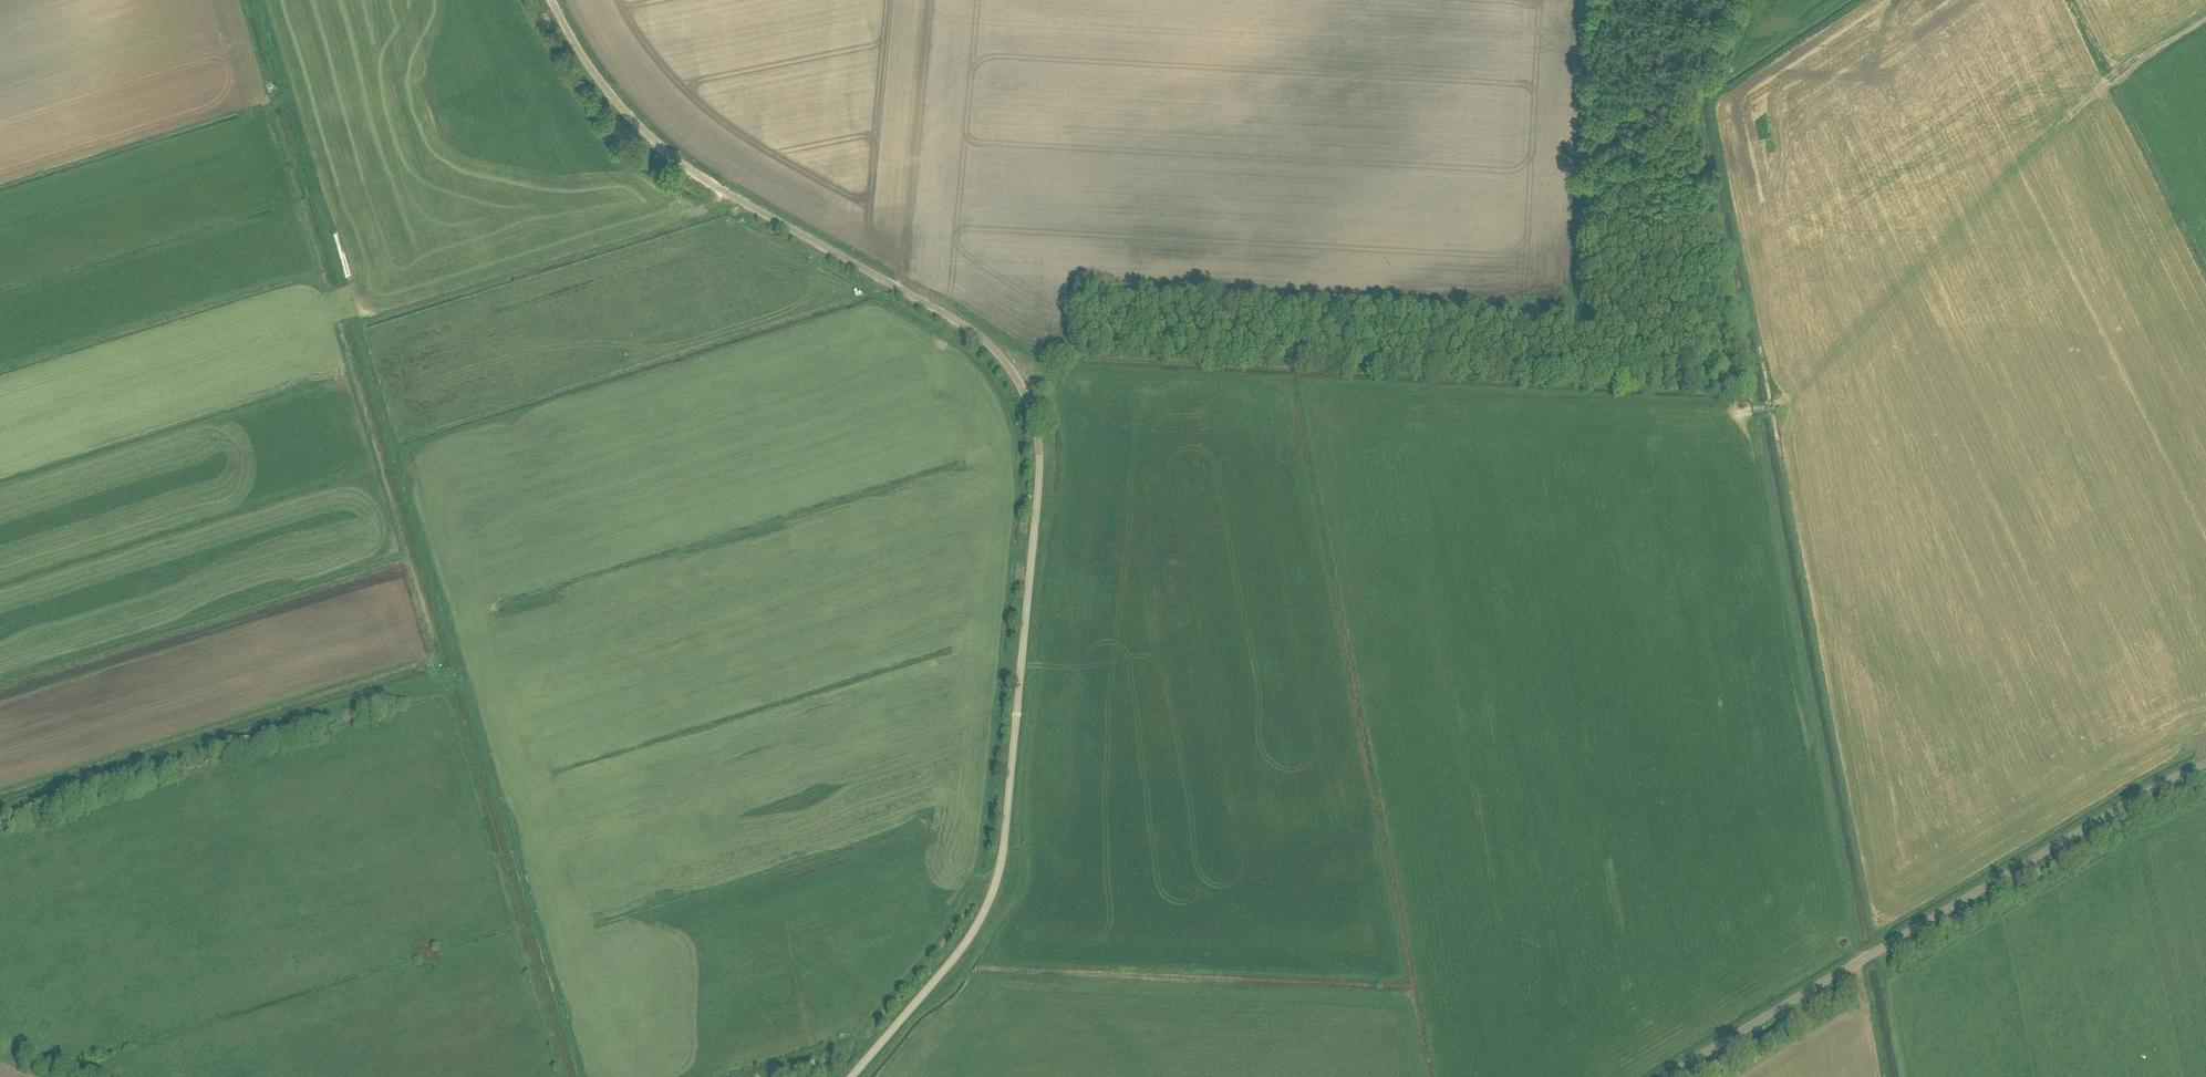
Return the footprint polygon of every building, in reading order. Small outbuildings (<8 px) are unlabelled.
[(978,370),(975,368),(977,363),(963,357),(957,368),(975,376),(978,370)]
